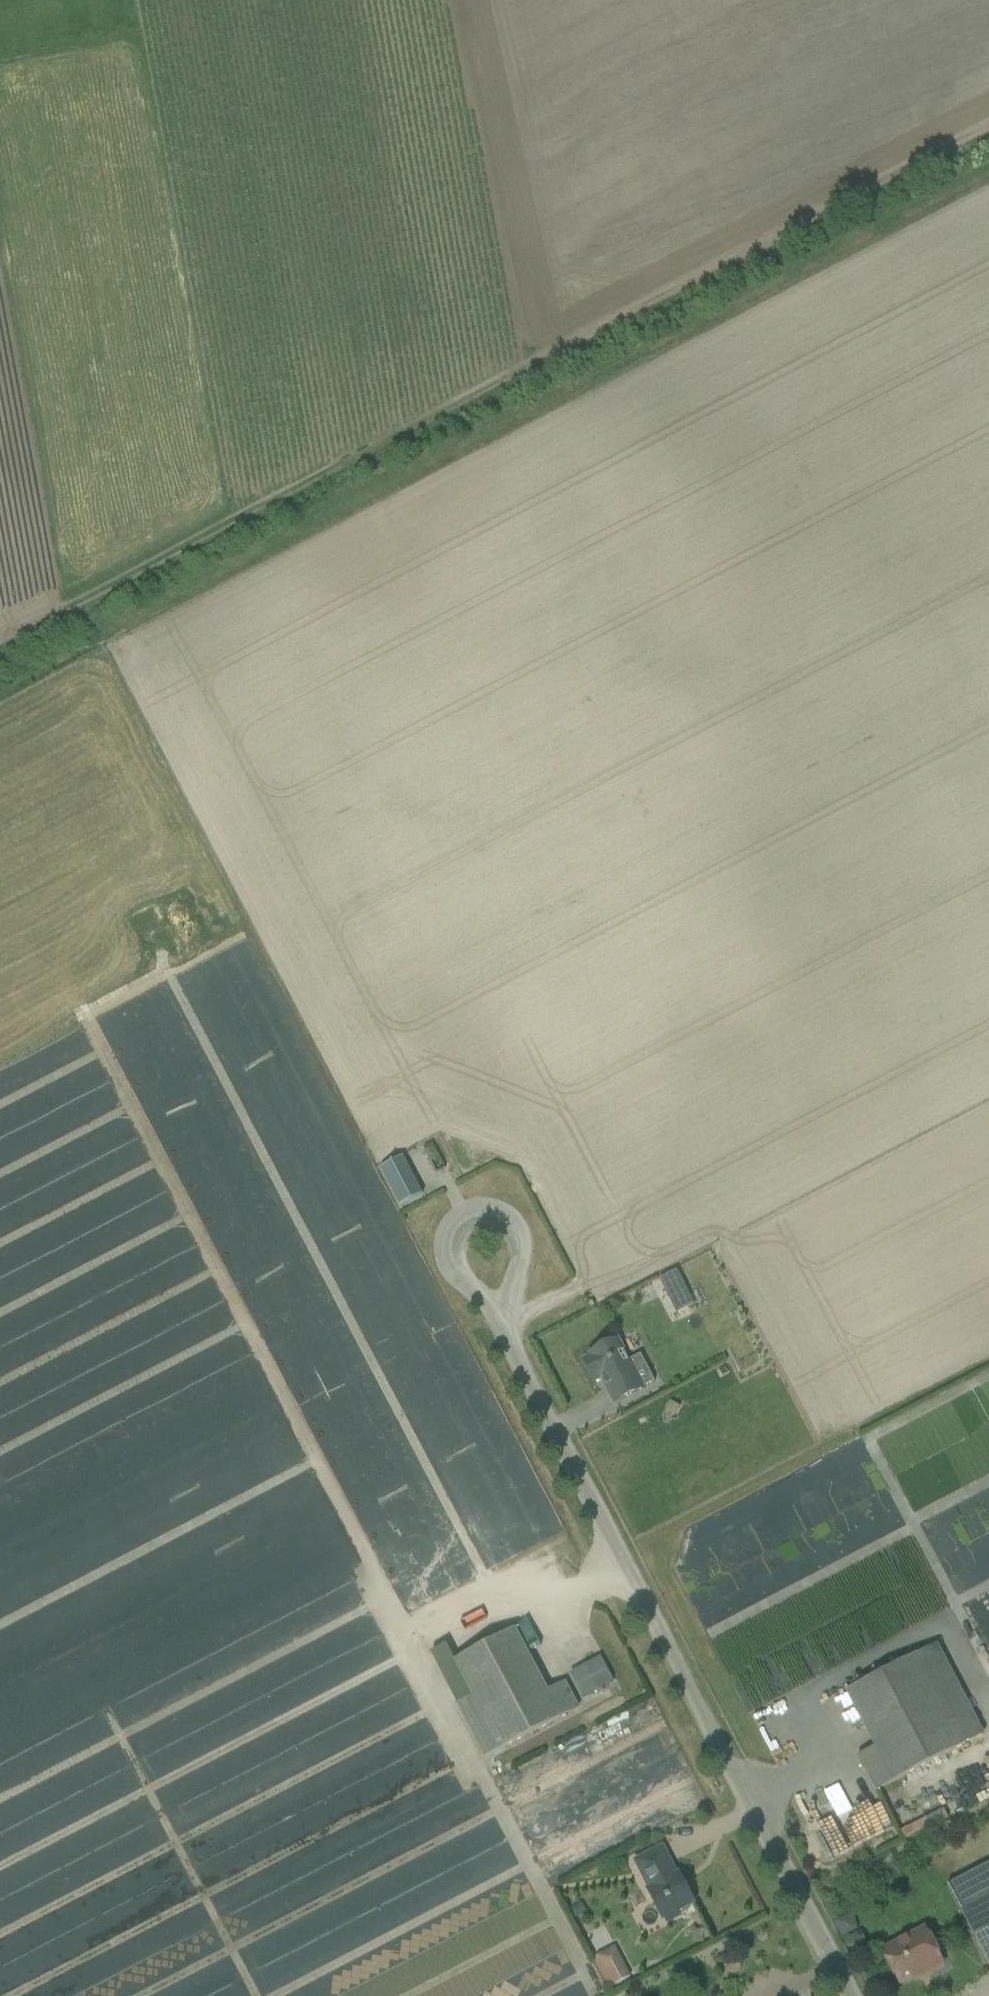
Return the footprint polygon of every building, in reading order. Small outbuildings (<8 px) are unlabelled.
[(402,1154),(377,1167),(397,1206),(422,1193),(402,1154)] [(665,1291),(683,1282),(677,1271),(659,1279),(665,1291)] [(591,1358),(584,1362),(595,1382),(602,1378),(615,1405),(644,1390),(643,1389),(655,1382),(641,1355),(629,1362),(618,1340),(589,1355),(591,1358)] [(681,1408),(670,1401),(666,1408),(676,1415),(681,1408)] [(502,1750),(513,1744),(568,1714),(580,1708),(566,1682),(548,1692),(515,1630),(455,1661),(502,1750)] [(967,1745),(919,1654),(847,1692),(881,1757),(863,1766),(876,1792),(967,1745)] [(552,1655),(542,1666),(552,1675),(562,1664),(552,1655)] [(570,1674),(583,1698),(613,1682),(600,1658),(570,1674)] [(679,1912),(695,1904),(680,1874),(678,1875),(663,1847),(636,1862),(650,1890),(648,1891),(663,1920),(665,1919),(667,1923),(681,1916),(679,1912)] [(961,1911),(988,1965),(988,1897),(961,1911)] [(571,1909),(577,1919),(587,1913),(582,1904),(571,1909)] [(843,1936),(859,1930),(854,1913),(837,1919),(843,1936)] [(854,1957),(870,1948),(860,1930),(844,1940),(854,1957)] [(918,1975),(916,1970),(940,1957),(926,1930),(897,1945),(899,1949),(886,1956),(900,1984),(918,1975)] [(602,1978),(608,1989),(631,1978),(625,1966),(602,1978)]
